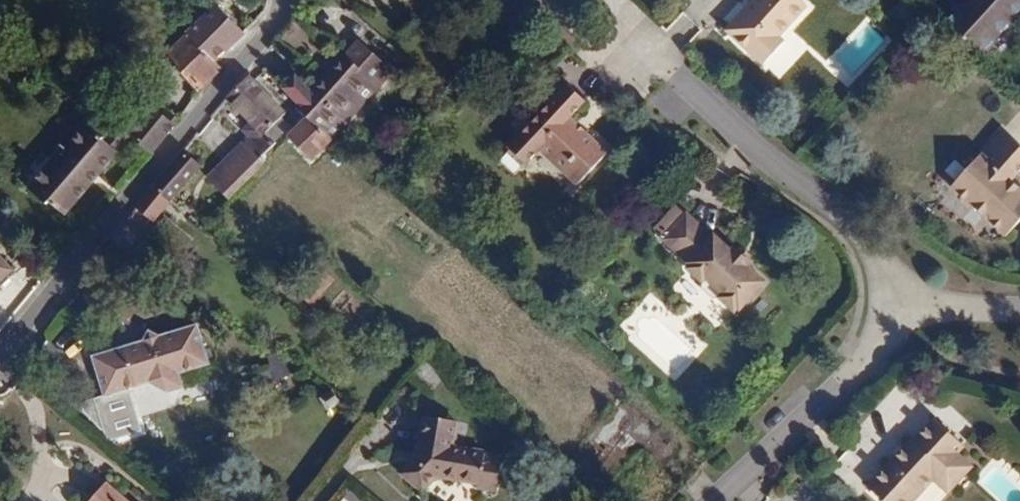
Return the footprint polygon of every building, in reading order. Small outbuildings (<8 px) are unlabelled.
[(757,2),(759,4),(755,9),(753,7),(730,31),(766,65),(787,43),(782,38),(809,8),(801,0),(759,0),(757,2)] [(946,23),(980,54),(1019,12),(1019,0),(967,0),(946,23)] [(237,40),(244,33),(216,6),(166,56),(199,91),(223,69),(216,61),(224,54),(237,40)] [(357,55),(365,45),(360,40),(351,50),(357,55)] [(357,55),(351,50),(313,92),(295,76),(284,89),(300,104),(333,140),(378,90),(377,89),(393,70),(365,45),(357,55)] [(244,142),(220,166),(225,172),(213,183),(230,201),(266,164),(261,159),(252,149),(264,137),(287,115),(249,76),(227,98),(250,124),(243,131),(251,139),(246,144),(244,142)] [(568,84),(510,147),(526,162),(540,147),(578,183),(607,152),(569,117),(585,100),(568,84)] [(313,160),(333,140),(300,104),(296,108),(308,120),(290,137),(313,160)] [(153,154),(177,125),(175,123),(161,111),(154,106),(135,127),(130,122),(119,124),(105,140),(88,125),(67,149),(54,164),(51,162),(30,186),(28,189),(47,205),(50,201),(66,215),(133,137),(153,154)] [(164,108),(161,111),(175,123),(178,120),(164,108)] [(951,185),(1007,235),(1019,219),(1019,185),(1014,180),(1019,174),(1019,146),(1001,128),(951,185)] [(273,146),(264,137),(252,149),(261,159),(273,146)] [(51,162),(54,164),(67,149),(64,147),(51,162)] [(183,152),(153,189),(168,201),(169,203),(173,199),(202,166),(183,152)] [(208,178),(213,183),(225,172),(220,166),(208,178)] [(684,210),(688,214),(689,212),(681,203),(658,226),(661,229),(672,217),(674,220),(684,210)] [(691,210),(689,212),(688,214),(678,224),(674,220),(672,217),(661,229),(668,235),(666,237),(691,261),(689,264),(705,279),(706,287),(715,296),(720,295),(722,295),(740,310),(754,295),(768,280),(750,264),(751,262),(753,260),(752,258),(749,256),(742,250),(737,245),(734,247),(718,233),(717,234),(691,210)] [(678,224),(688,214),(684,210),(674,220),(678,224)] [(745,246),(742,250),(749,256),(752,252),(745,246)] [(13,270),(0,256),(0,282),(13,270)] [(199,325),(157,337),(159,343),(147,347),(145,341),(92,357),(104,398),(95,400),(108,440),(135,432),(123,392),(150,384),(167,394),(185,389),(181,374),(211,365),(199,325)] [(150,331),(145,341),(147,347),(159,343),(157,337),(157,334),(150,331)] [(448,436),(451,420),(426,415),(419,454),(404,473),(423,491),(438,475),(480,483),(480,485),(497,488),(502,461),(483,457),(484,452),(451,446),(453,437),(448,436)] [(870,485),(888,500),(912,500),(934,477),(949,491),(973,465),(958,451),(965,445),(935,418),(914,441),(912,439),(870,485)] [(106,483),(90,500),(126,500),(106,483)]
